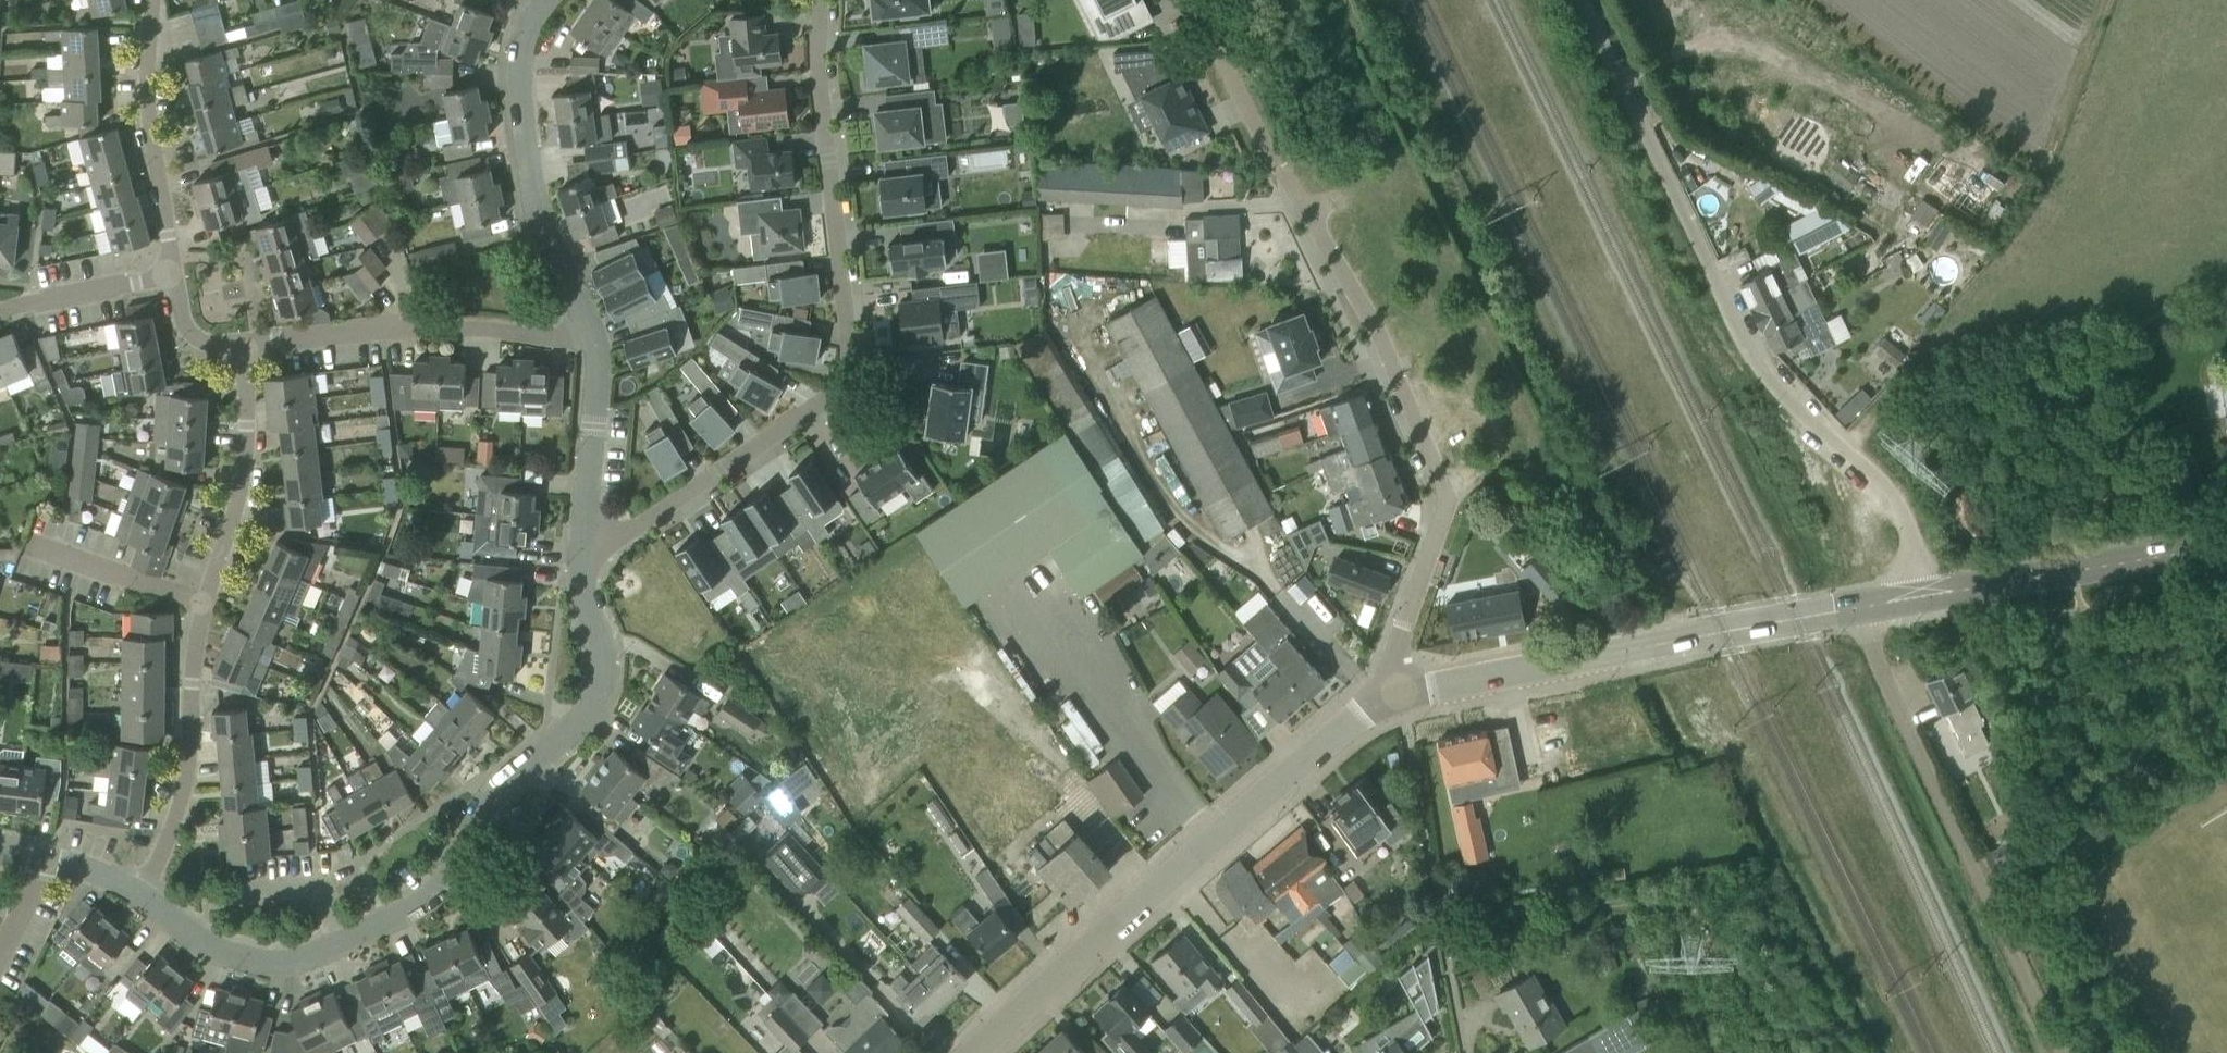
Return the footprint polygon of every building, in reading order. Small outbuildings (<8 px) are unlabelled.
[(91,6),(74,10),(77,20),(94,15),(94,16),(128,8),(126,0),(90,0),(91,6)] [(279,17),(268,20),(271,29),(280,27),(281,33),(307,25),(300,0),(299,0),(276,7),(279,17)] [(373,0),(358,0),(353,14),(374,22),(381,3),(373,0)] [(447,24),(490,40),(493,30),(488,28),(493,14),(481,10),(485,0),(454,0),(454,1),(461,3),(453,25),(447,23),(447,24)] [(636,16),(644,22),(653,10),(638,0),(593,0),(586,10),(614,30),(621,36),(636,16)] [(873,17),(901,14),(902,18),(918,16),(917,12),(919,12),(930,11),(929,0),(871,0),(873,17)] [(1097,5),(1084,11),(1098,39),(1119,38),(1129,33),(1122,19),(1142,10),(1137,0),(1095,0),(1097,5)] [(221,16),(218,3),(191,11),(195,24),(221,16)] [(255,24),(258,33),(271,29),(268,20),(279,17),(276,7),(252,13),(255,24)] [(621,36),(614,30),(586,10),(571,31),(599,51),(607,57),(621,36)] [(718,35),(720,51),(715,52),(718,79),(762,74),(760,64),(782,62),(778,33),(765,34),(763,15),(742,17),(731,19),(733,34),(718,35)] [(198,36),(225,29),(221,16),(195,24),(198,36)] [(447,24),(447,23),(430,17),(420,42),(410,42),(401,53),(391,53),(391,73),(424,73),(452,73),(452,59),(437,59),(437,53),(439,48),(475,62),(481,48),(486,50),(490,40),(447,24)] [(870,45),(866,45),(867,51),(870,83),(890,81),(890,86),(892,85),(891,83),(905,82),(905,79),(909,79),(907,66),(912,66),(910,48),(948,44),(947,37),(948,37),(947,22),(899,27),(901,41),(870,45)] [(247,36),(258,33),(255,24),(245,27),(247,36)] [(64,54),(99,52),(97,27),(46,30),(47,41),(64,40),(64,54)] [(198,36),(202,49),(223,43),(229,41),(225,29),(198,36)] [(1035,33),(1018,34),(1019,46),(1036,45),(1035,33)] [(190,85),(223,75),(227,74),(223,60),(240,55),(237,46),(187,60),(194,83),(189,84),(190,85)] [(1154,50),(1113,53),(1115,72),(1122,72),(1135,99),(1142,96),(1168,150),(1208,131),(1181,75),(1169,81),(1162,67),(1155,68),(1154,50)] [(32,68),(33,79),(49,78),(100,75),(99,52),(64,54),(65,68),(48,68),(32,68)] [(599,59),(571,58),(571,71),(599,72),(599,59)] [(648,58),(647,74),(664,74),(664,58),(648,58)] [(669,69),(671,84),(686,82),(684,67),(669,69)] [(452,73),(424,73),(424,85),(452,86),(452,73)] [(100,75),(49,78),(49,87),(52,87),(52,101),(62,101),(67,100),(102,98),(100,75)] [(223,75),(190,85),(196,107),(246,93),(243,82),(227,87),(223,75)] [(600,115),(597,91),(595,77),(567,80),(569,93),(556,95),(559,120),(600,115)] [(660,79),(640,82),(643,106),(663,103),(660,79)] [(746,79),(701,84),(704,112),(740,108),(743,128),(789,123),(785,90),(748,94),(746,79)] [(450,118),(489,110),(487,100),(481,101),(478,86),(444,94),(450,118)] [(878,128),(880,146),(946,138),(942,102),(936,103),(934,89),(904,92),(906,108),(876,112),(876,114),(873,115),(874,129),(878,128)] [(246,93),(196,107),(203,129),(236,120),(232,107),(249,102),(246,93)] [(102,98),(67,100),(62,101),(63,115),(46,116),(46,125),(77,124),(99,123),(98,101),(102,99),(102,98)] [(1021,102),(1003,104),(1006,125),(1024,123),(1021,102)] [(450,118),(433,122),(438,145),(442,145),(446,159),(473,153),(471,140),(489,136),(486,121),(491,120),(489,110),(450,118)] [(559,120),(563,145),(613,138),(609,113),(600,115),(559,120)] [(1790,121),(1779,134),(1827,156),(1829,138),(1821,124),(1806,117),(1790,121)] [(203,129),(209,153),(259,138),(256,129),(240,133),(236,120),(203,129)] [(666,125),(653,126),(656,148),(669,146),(666,125)] [(672,145),(691,144),(690,125),(671,127),(672,145)] [(87,162),(123,151),(117,128),(80,138),(87,162)] [(734,141),(737,166),(749,165),(751,188),(796,183),(792,150),(768,152),(766,137),(734,141)] [(614,157),(627,155),(625,142),(584,148),(586,161),(614,157)] [(193,198),(196,207),(253,190),(246,167),(257,164),(258,168),(273,163),(267,147),(211,164),(215,176),(194,183),(198,196),(193,198)] [(16,152),(6,151),(5,163),(16,164),(16,152)] [(93,184),(130,174),(123,151),(87,162),(93,184)] [(908,213),(924,212),(923,208),(926,208),(923,179),(949,176),(946,153),(892,159),(894,176),(881,177),(883,194),(880,195),(882,210),(885,210),(885,213),(908,210),(908,213)] [(586,161),(588,174),(616,170),(614,157),(586,161)] [(463,201),(501,192),(499,182),(493,183),(490,169),(483,170),(480,158),(447,165),(449,175),(439,177),(445,205),(463,201)] [(33,164),(36,175),(47,172),(44,161),(33,164)] [(1837,161),(1827,174),(1847,190),(1857,177),(1837,161)] [(5,163),(4,174),(15,175),(16,164),(5,163)] [(1040,163),(1038,197),(1183,206),(1183,200),(1202,200),(1202,173),(1040,163)] [(379,185),(374,168),(350,175),(355,193),(379,185)] [(409,171),(383,177),(387,194),(413,188),(409,171)] [(47,172),(36,175),(39,186),(50,183),(47,172)] [(138,196),(138,195),(136,196),(130,174),(93,184),(99,207),(138,196)] [(568,213),(600,202),(617,196),(612,182),(596,188),(592,178),(559,189),(568,213)] [(1772,197),(1806,215),(1798,219),(1804,230),(1790,237),(1800,255),(1850,229),(1822,208),(1773,183),(1754,196),(1761,205),(1772,197)] [(199,217),(204,215),(208,229),(218,226),(222,238),(246,230),(245,224),(263,219),(253,190),(196,207),(199,217)] [(504,203),(501,192),(463,201),(468,224),(460,226),(463,240),(491,234),(488,221),(501,219),(498,204),(504,203)] [(108,229),(144,219),(138,196),(99,207),(100,207),(102,207),(108,229)] [(770,197),(737,201),(741,234),(762,232),(764,253),(803,248),(799,209),(772,212),(770,197)] [(1921,199),(1910,217),(1927,227),(1938,210),(1921,199)] [(568,213),(576,237),(588,233),(592,245),(619,236),(615,223),(608,226),(600,202),(568,213)] [(362,215),(378,236),(394,223),(378,203),(362,215)] [(45,207),(44,218),(55,219),(56,208),(45,207)] [(0,212),(0,262),(14,264),(17,242),(20,214),(0,212)] [(263,251),(298,240),(313,236),(307,212),(271,223),(251,229),(254,240),(259,238),(263,251)] [(362,215),(351,224),(367,244),(378,236),(362,215)] [(1204,219),(1186,219),(1187,242),(1188,260),(1206,259),(1207,280),(1221,279),(1243,278),(1242,257),(1240,257),(1239,236),(1241,236),(1240,215),(1218,216),(1204,217),(1204,219)] [(55,219),(44,218),(42,229),(53,230),(55,219)] [(928,273),(928,267),(948,265),(945,238),(950,238),(948,218),(921,222),(923,234),(904,236),(905,242),(889,243),(892,272),(907,270),(908,276),(928,273)] [(151,242),(144,219),(108,229),(114,252),(151,242)] [(1940,221),(1925,244),(1938,252),(1952,229),(1940,221)] [(1910,234),(1877,252),(1886,269),(1919,251),(1910,234)] [(298,240),(263,251),(267,263),(262,265),(265,275),(305,262),(320,257),(313,236),(298,240)] [(594,270),(592,271),(593,272),(595,277),(604,295),(645,275),(634,252),(641,249),(636,238),(596,251),(596,253),(598,252),(604,265),(597,268),(594,270)] [(458,256),(455,242),(421,250),(424,264),(458,256)] [(685,242),(673,248),(678,259),(690,253),(685,242)] [(39,253),(50,255),(51,244),(41,243),(39,253)] [(359,256),(366,264),(375,276),(386,268),(370,248),(359,256)] [(1795,253),(1780,260),(1774,249),(1752,260),(1760,275),(1751,279),(1749,274),(1740,279),(1742,283),(1741,284),(1741,283),(1740,284),(1752,308),(1807,282),(1806,279),(1799,282),(1792,268),(1800,264),(1795,253)] [(802,259),(733,267),(735,282),(769,279),(771,299),(785,297),(785,303),(820,299),(818,279),(817,273),(817,272),(804,273),(802,259)] [(1007,260),(978,263),(980,281),(1009,277),(1007,260)] [(305,262),(265,275),(268,284),(273,283),(277,295),(312,284),(305,262)] [(366,264),(355,272),(371,292),(382,284),(375,276),(366,264)] [(645,275),(604,295),(612,312),(615,317),(615,319),(617,318),(621,316),(627,313),(632,323),(630,324),(631,325),(670,309),(663,294),(656,297),(645,275)] [(942,342),(942,338),(943,338),(940,311),(980,306),(977,281),(912,289),(913,302),(900,303),(902,322),(899,323),(901,338),(904,338),(905,342),(927,339),(927,344),(942,342)] [(1762,329),(1812,305),(1817,302),(1807,282),(1752,308),(1762,329)] [(277,295),(281,308),(275,310),(279,320),(304,312),(307,323),(330,321),(328,313),(319,308),(312,284),(277,295)] [(1281,528),(1155,298),(1107,324),(1225,539),(1259,521),(1267,535),(1281,528)] [(117,322),(122,346),(158,339),(155,326),(161,325),(156,301),(126,307),(129,320),(117,322)] [(1812,305),(1762,329),(1774,353),(1775,353),(1775,352),(1790,345),(1793,352),(1806,345),(1804,340),(1830,327),(1817,302),(1812,305)] [(626,339),(624,340),(625,342),(626,347),(633,366),(677,351),(668,327),(687,321),(680,305),(670,309),(631,325),(631,326),(633,325),(637,336),(630,338),(626,339)] [(742,307),(739,322),(772,328),(769,348),(782,351),(781,356),(815,363),(819,343),(820,337),(820,336),(807,333),(810,319),(742,307)] [(1303,313),(1287,319),(1285,315),(1273,319),(1275,323),(1268,325),(1269,328),(1256,333),(1262,349),(1277,347),(1284,366),(1270,371),(1277,392),(1316,378),(1310,364),(1321,360),(1316,346),(1318,346),(1312,329),(1309,330),(1303,313)] [(719,331),(711,345),(740,363),(729,380),(741,387),(738,392),(768,410),(778,393),(781,388),(782,387),(771,380),(778,368),(719,331)] [(6,382),(30,372),(37,390),(40,391),(52,386),(48,377),(37,351),(24,357),(13,333),(0,338),(0,368),(6,382)] [(1873,350),(1894,367),(1905,355),(1884,337),(1873,350)] [(126,369),(168,361),(166,350),(160,351),(158,339),(122,346),(126,369)] [(438,410),(438,408),(441,355),(430,355),(430,361),(415,361),(414,374),(390,373),(394,408),(415,409),(436,410),(438,410)] [(451,356),(441,355),(438,408),(463,409),(464,404),(477,405),(478,376),(465,376),(466,363),(451,362),(451,356)] [(692,356),(681,366),(703,392),(687,405),(696,416),(692,419),(714,446),(730,433),(734,429),(735,428),(727,418),(737,409),(692,356)] [(524,359),(514,358),(513,365),(498,364),(498,377),(485,377),(484,405),(497,406),(497,410),(522,411),(524,359)] [(534,359),(524,359),(522,411),(546,415),(546,413),(560,414),(560,409),(562,380),(549,379),(549,366),(534,366),(534,359)] [(131,393),(163,386),(167,386),(164,373),(170,372),(168,361),(126,369),(113,371),(118,395),(131,393)] [(927,434),(964,439),(971,388),(984,390),(988,365),(963,362),(959,385),(934,382),(927,434)] [(57,383),(66,379),(61,368),(53,372),(57,383)] [(271,429),(281,428),(314,424),(318,423),(313,372),(265,378),(271,429)] [(385,389),(383,375),(370,377),(372,391),(385,389)] [(66,379),(57,383),(67,405),(87,401),(84,390),(83,388),(82,386),(80,386),(77,386),(70,388),(66,379)] [(155,417),(207,421),(208,408),(213,408),(215,384),(184,382),(167,386),(163,386),(162,394),(156,394),(155,417)] [(662,423),(644,433),(651,445),(647,447),(664,477),(682,467),(686,465),(688,464),(681,452),(693,445),(658,385),(645,393),(662,423)] [(1862,388),(1835,413),(1845,424),(1872,399),(1862,388)] [(372,391),(373,405),(386,403),(385,389),(372,391)] [(1237,426),(1273,416),(1266,392),(1230,402),(1237,426)] [(1329,436),(1341,432),(1377,419),(1368,393),(1368,392),(1319,409),(1329,436)] [(168,442),(211,445),(211,434),(206,434),(207,421),(155,417),(154,441),(168,442)] [(1320,459),(1306,464),(1309,473),(1324,467),(1326,475),(1389,452),(1377,419),(1341,432),(1348,449),(1320,459)] [(76,434),(99,436),(100,424),(77,422),(76,434)] [(283,452),(317,448),(314,424),(281,428),(283,452)] [(376,429),(378,441),(391,439),(389,427),(376,429)] [(1144,553),(1113,507),(1101,489),(1103,488),(1066,432),(917,532),(966,605),(1050,549),(1081,595),(1144,553)] [(1278,433),(1274,434),(1251,442),(1255,456),(1283,448),(1278,433)] [(74,453),(97,456),(99,436),(76,434),(74,453)] [(391,439),(378,441),(379,452),(392,451),(391,439)] [(493,466),(493,441),(478,440),(477,466),(493,466)] [(210,455),(211,445),(168,442),(167,466),(204,469),(205,455),(210,455)] [(439,456),(465,458),(466,446),(440,444),(439,456)] [(862,487),(850,495),(868,522),(881,512),(877,506),(906,486),(916,501),(933,489),(922,473),(918,476),(898,447),(855,476),(862,487)] [(317,448),(283,452),(286,476),(320,472),(317,448)] [(1349,498),(1399,479),(1389,452),(1326,475),(1333,492),(1346,488),(1349,498)] [(82,473),(94,477),(97,456),(74,453),(71,472),(82,473)] [(785,492),(784,492),(808,527),(817,541),(830,533),(822,522),(844,507),(812,460),(795,471),(791,474),(789,475),(790,477),(792,480),(796,486),(786,493),(785,492)] [(184,510),(188,500),(182,498),(187,485),(140,469),(132,491),(184,510)] [(91,501),(94,477),(82,473),(71,472),(69,495),(74,496),(74,495),(83,498),(83,499),(91,501)] [(289,500),(320,498),(323,497),(320,472),(286,476),(289,500)] [(480,475),(476,513),(539,519),(540,509),(534,508),(535,493),(522,492),(523,479),(480,475)] [(382,478),(384,490),(396,488),(395,477),(382,478)] [(1408,502),(1399,479),(1349,498),(1351,501),(1328,509),(1337,533),(1354,527),(1353,527),(1374,521),(1404,510),(1406,511),(1410,503),(1408,502)] [(396,488),(384,490),(385,502),(398,500),(396,488)] [(760,494),(744,505),(770,544),(791,530),(795,536),(808,527),(784,492),(783,493),(784,494),(774,501),(770,495),(767,492),(766,490),(765,491),(760,494)] [(124,514),(171,530),(175,518),(180,520),(184,510),(132,491),(124,514)] [(289,500),(286,501),(289,527),(323,523),(320,498),(289,500)] [(718,537),(717,537),(740,573),(753,564),(749,558),(770,544),(744,505),(728,516),(723,519),(722,520),(723,522),(725,525),(729,531),(718,538),(718,537)] [(538,529),(539,519),(476,513),(473,551),(516,556),(517,543),(531,544),(532,529),(538,529)] [(124,514),(121,524),(116,536),(140,545),(132,566),(161,576),(172,544),(167,542),(171,530),(124,514)] [(1280,521),(1286,533),(1298,526),(1292,515),(1280,521)] [(1156,571),(1183,549),(1170,532),(1142,555),(1156,571)] [(693,540),(676,551),(708,599),(730,584),(738,595),(750,587),(740,573),(717,537),(716,538),(717,539),(706,547),(702,541),(700,537),(699,536),(698,537),(693,540)] [(267,563),(311,582),(327,544),(292,538),(289,546),(277,541),(267,563)] [(0,548),(0,562),(16,562),(21,548),(0,548)] [(1536,556),(1523,567),(1564,614),(1578,602),(1580,600),(1539,553),(1536,556)] [(1329,580),(1380,599),(1389,576),(1337,556),(1329,580)] [(258,585),(302,604),(311,582),(267,563),(258,585)] [(521,580),(522,567),(474,563),(473,576),(467,598),(476,601),(485,602),(526,606),(526,595),(521,595),(522,580),(521,580)] [(1304,575),(1287,589),(1298,602),(1315,588),(1304,575)] [(375,578),(371,588),(381,593),(385,583),(375,578)] [(281,621),(285,611),(297,616),(302,604),(258,585),(248,606),(281,621)] [(350,586),(345,597),(357,603),(362,592),(350,586)] [(381,593),(371,588),(367,598),(377,603),(381,593)] [(1444,603),(1450,637),(1485,631),(1485,635),(1524,628),(1517,590),(1444,603)] [(798,592),(783,602),(790,614),(806,603),(798,592)] [(753,595),(745,600),(751,610),(760,605),(753,595)] [(348,624),(357,603),(345,597),(336,619),(348,624)] [(483,626),(518,629),(519,616),(525,616),(526,606),(485,602),(483,626)] [(1283,666),(1309,696),(1326,681),(1300,651),(1305,647),(1266,603),(1243,623),(1257,639),(1272,656),(1282,667),(1283,666)] [(233,625),(272,642),(281,621),(248,606),(239,627),(233,624),(233,625)] [(132,636),(165,636),(165,638),(173,638),(173,612),(132,612),(132,636)] [(326,640),(338,646),(348,624),(336,619),(326,640)] [(277,645),(272,642),(233,625),(223,647),(268,666),(277,645)] [(518,629),(483,626),(481,649),(481,650),(521,654),(522,643),(516,643),(518,629)] [(84,643),(84,629),(70,629),(71,643),(84,643)] [(352,658),(356,648),(359,642),(350,635),(342,653),(352,658)] [(124,636),(124,662),(173,663),(173,650),(165,649),(165,638),(165,636),(132,636),(124,636)] [(1309,696),(1283,666),(1282,667),(1272,656),(1257,639),(1220,673),(1249,707),(1242,712),(1259,739),(1281,720),(1309,696)] [(333,657),(338,646),(326,640),(321,652),(333,657)] [(1206,660),(1189,640),(1173,654),(1191,673),(1206,660)] [(223,647),(214,669),(215,670),(210,685),(255,696),(268,666),(223,647)] [(481,649),(466,648),(464,669),(457,669),(455,675),(469,681),(489,689),(494,676),(513,678),(515,664),(520,664),(521,654),(481,650),(481,649)] [(352,658),(342,653),(338,663),(348,668),(352,658)] [(71,654),(71,665),(83,665),(83,654),(71,654)] [(3,659),(1,676),(33,679),(35,662),(3,659)] [(124,662),(123,687),(165,687),(165,676),(173,676),(173,663),(124,662)] [(83,665),(71,665),(71,675),(83,675),(83,665)] [(1960,666),(1928,682),(1943,713),(1946,711),(1966,753),(1987,742),(1979,725),(1983,723),(1971,699),(1975,697),(1970,685),(1960,666)] [(308,684),(319,689),(324,677),(313,672),(308,684)] [(657,690),(651,700),(685,722),(693,709),(701,715),(710,702),(665,673),(654,688),(657,690)] [(469,681),(455,675),(452,682),(461,690),(469,681)] [(319,689),(308,684),(303,695),(314,700),(319,689)] [(123,687),(123,712),(172,712),(173,699),(165,699),(165,687),(123,687)] [(1190,688),(1162,712),(1177,729),(1183,737),(1197,753),(1203,748),(1204,750),(1206,748),(1212,755),(1210,757),(1223,772),(1254,745),(1235,723),(1238,720),(1229,710),(1216,695),(1205,705),(1190,688)] [(452,709),(482,735),(489,728),(485,724),(494,713),(468,690),(452,709)] [(70,711),(83,711),(83,697),(70,697),(70,711)] [(753,731),(760,736),(768,724),(761,719),(728,697),(718,713),(751,734),(753,731)] [(651,700),(645,710),(642,708),(632,724),(655,739),(648,750),(682,772),(692,755),(680,748),(685,740),(692,742),(697,733),(693,727),(685,722),(651,700)] [(214,730),(249,727),(247,708),(213,711),(214,730)] [(482,735),(452,709),(436,727),(462,750),(471,740),(475,743),(482,735)] [(83,725),(83,711),(70,711),(70,725),(83,725)] [(172,725),(172,712),(123,712),(123,737),(165,738),(165,725),(172,725)] [(294,718),(296,729),(308,728),(307,716),(294,718)] [(1459,798),(1462,814),(1469,813),(1473,812),(1469,793),(1520,782),(1508,725),(1438,741),(1451,800),(1459,798)] [(220,748),(254,745),(253,732),(249,732),(249,727),(214,730),(215,737),(219,737),(220,748)] [(436,727),(420,745),(451,772),(457,764),(453,760),(462,750),(436,727)] [(310,740),(308,728),(296,729),(297,741),(310,740)] [(95,765),(147,771),(150,747),(115,743),(114,757),(96,755),(95,765)] [(397,768),(414,799),(429,786),(430,787),(439,776),(444,780),(451,772),(420,745),(410,756),(395,743),(388,752),(397,768)] [(221,767),(256,764),(254,745),(220,748),(221,767)] [(24,749),(5,747),(0,751),(0,806),(4,807),(6,810),(17,811),(18,808),(23,765),(24,749)] [(630,796),(639,785),(648,792),(654,784),(659,788),(673,772),(656,760),(637,748),(627,760),(615,750),(607,759),(604,757),(595,767),(630,796)] [(18,808),(17,811),(28,812),(31,810),(42,811),(45,790),(59,792),(61,782),(61,759),(43,757),(37,762),(37,767),(23,765),(18,808)] [(1144,795),(1131,777),(1118,759),(1087,781),(1112,817),(1144,795)] [(368,765),(394,811),(415,799),(414,799),(397,768),(385,776),(376,761),(368,765)] [(810,762),(764,790),(784,821),(829,793),(810,762)] [(95,765),(85,764),(84,772),(111,776),(109,790),(144,794),(147,771),(95,765)] [(223,785),(257,782),(256,764),(221,767),(223,785)] [(356,792),(373,822),(394,811),(368,765),(360,770),(368,785),(356,792)] [(299,767),(300,779),(313,777),(312,766),(299,767)] [(613,833),(618,828),(638,803),(630,796),(595,767),(586,778),(589,780),(582,789),(600,804),(591,815),(608,829),(613,833)] [(731,799),(743,812),(762,794),(742,772),(730,784),(738,793),(731,799)] [(1337,797),(1333,800),(1343,813),(1334,820),(1358,853),(1384,835),(1391,844),(1411,829),(1407,825),(1379,787),(1375,790),(1365,776),(1344,792),(1343,792),(1341,791),(1336,794),(1336,797),(1337,797)] [(314,789),(313,777),(300,779),(301,790),(314,789)] [(259,801),(257,782),(223,785),(225,804),(259,801)] [(335,784),(327,788),(335,804),(337,808),(322,817),(335,839),(350,831),(352,834),(373,822),(356,792),(344,799),(335,784)] [(144,794),(109,790),(108,804),(90,802),(89,812),(95,813),(130,817),(141,818),(144,794)] [(67,795),(64,817),(76,818),(79,797),(67,795)] [(219,823),(268,819),(267,806),(260,807),(259,801),(225,804),(226,822),(219,823)] [(294,807),(295,821),(307,820),(306,806),(294,807)] [(613,833),(608,829),(591,815),(583,824),(566,808),(548,827),(588,862),(598,850),(604,855),(613,854),(614,852),(625,861),(634,850),(613,833)] [(95,813),(93,822),(129,827),(130,817),(95,813)] [(1667,814),(1659,816),(1661,826),(1669,825),(1667,814)] [(269,837),(269,835),(268,819),(219,823),(220,842),(269,837)] [(309,835),(307,820),(295,821),(296,836),(309,835)] [(1066,820),(1028,853),(1071,902),(1087,888),(1088,889),(1110,870),(1066,820)] [(1649,822),(1639,824),(1642,840),(1652,838),(1649,822)] [(1216,884),(1216,886),(1216,888),(1216,890),(1217,892),(1219,894),(1220,895),(1237,916),(1234,919),(1235,920),(1249,908),(1263,924),(1264,923),(1263,922),(1268,919),(1265,915),(1276,906),(1275,904),(1276,904),(1283,914),(1288,910),(1296,920),(1274,936),(1280,944),(1325,909),(1324,908),(1345,891),(1327,867),(1330,864),(1330,863),(1308,832),(1302,826),(1249,870),(1248,871),(1239,860),(1221,875),(1220,877),(1218,878),(1217,880),(1216,882),(1216,884)] [(538,853),(570,882),(568,885),(580,896),(585,890),(586,882),(579,872),(588,862),(548,827),(548,828),(555,834),(538,853)] [(790,832),(764,856),(794,890),(813,890),(822,882),(828,876),(829,875),(819,864),(790,832)] [(271,856),(269,837),(220,842),(221,849),(229,848),(230,860),(271,856)] [(2016,839),(1985,853),(2000,885),(2031,872),(2016,839)] [(310,853),(309,840),(296,841),(297,854),(310,853)] [(667,866),(661,872),(671,880),(679,870),(673,865),(667,866)] [(1008,896),(988,868),(976,876),(996,904),(1008,896)] [(697,894),(690,887),(698,880),(688,870),(671,886),(687,903),(697,894)] [(1447,881),(1454,909),(1470,905),(1464,877),(1447,881)] [(1344,888),(1343,888),(1345,890),(1354,902),(1365,895),(1354,880),(1344,888)] [(560,893),(572,907),(584,921),(594,909),(580,896),(568,885),(560,893)] [(651,901),(677,929),(690,915),(672,895),(670,897),(663,890),(651,901)] [(572,907),(564,914),(545,893),(527,909),(535,917),(521,929),(536,945),(540,950),(546,945),(547,947),(561,935),(562,936),(565,937),(567,938),(570,939),(573,939),(575,938),(578,937),(579,936),(589,927),(584,921),(572,907)] [(939,929),(910,898),(898,910),(926,940),(939,929)] [(89,951),(116,917),(108,910),(105,915),(94,906),(80,923),(70,914),(52,936),(63,945),(81,960),(89,951)] [(967,936),(970,933),(991,958),(1018,935),(997,910),(980,924),(966,907),(953,919),(967,936)] [(1425,923),(1415,912),(1399,926),(1409,938),(1425,923)] [(89,951),(81,960),(97,973),(103,973),(112,980),(135,951),(126,943),(131,936),(121,928),(124,923),(116,917),(89,951)] [(1298,949),(1326,928),(1318,917),(1290,938),(1298,949)] [(468,929),(447,939),(462,973),(470,988),(489,979),(501,993),(515,986),(507,969),(502,970),(488,940),(476,946),(468,929)] [(1357,933),(1343,944),(1354,958),(1368,974),(1382,962),(1357,933)] [(1223,980),(1185,935),(1153,961),(1180,993),(1196,980),(1207,993),(1223,980)] [(436,1003),(444,1021),(457,1015),(441,983),(462,973),(447,939),(424,949),(432,967),(421,972),(436,1003)] [(943,955),(933,945),(912,965),(921,974),(945,1000),(967,979),(943,954),(943,955)] [(180,964),(172,957),(169,961),(158,953),(147,966),(138,958),(120,979),(130,987),(128,990),(127,995),(143,1009),(153,996),(180,964)] [(511,966),(539,1005),(545,1014),(563,1002),(529,953),(511,966)] [(1413,1002),(1415,1007),(1420,1017),(1377,1052),(1411,1052),(1412,1052),(1413,1052),(1414,1052),(1430,1039),(1429,1038),(1431,1036),(1433,1038),(1433,1037),(1425,1021),(1432,1015),(1433,1018),(1434,1017),(1433,1015),(1439,1009),(1438,1001),(1429,955),(1428,955),(1428,957),(1415,968),(1413,965),(1400,977),(1406,990),(1419,980),(1424,992),(1413,1002)] [(387,958),(377,963),(380,970),(403,1018),(418,1011),(430,1036),(447,1028),(444,1021),(436,1003),(421,972),(409,977),(401,960),(392,965),(388,958),(387,958)] [(365,998),(354,1003),(372,1041),(383,1036),(379,1029),(381,1028),(403,1018),(380,970),(377,963),(364,969),(368,976),(366,977),(357,981),(365,998)] [(188,970),(180,964),(153,996),(167,1007),(156,1020),(171,1032),(194,1004),(185,996),(196,983),(185,974),(188,970)] [(923,1020),(945,1000),(921,974),(910,985),(901,975),(890,984),(900,994),(899,995),(923,1020)] [(1531,1045),(1562,1027),(1532,975),(1497,995),(1504,1008),(1508,1006),(1531,1045)] [(859,977),(844,991),(855,1003),(868,992),(870,994),(873,991),(859,977)] [(1225,990),(1253,1023),(1268,1011),(1239,978),(1225,990)] [(26,985),(19,994),(40,1011),(47,1001),(26,985)] [(1116,1052),(1151,1052),(1131,1030),(1149,1013),(1124,985),(1094,1012),(1109,1029),(1101,1037),(1116,1052)] [(229,1037),(243,988),(233,986),(231,991),(218,987),(211,1011),(200,1008),(193,1034),(207,1038),(227,1044),(229,1037)] [(243,988),(229,1037),(227,1044),(226,1049),(225,1051),(227,1052),(247,1052),(251,1049),(263,1052),(272,1018),(261,1015),(264,1000),(251,997),(253,991),(243,988)] [(320,990),(309,995),(312,1002),(335,1049),(356,1040),(368,1034),(371,1041),(372,1041),(354,1003),(342,1009),(334,992),(323,997),(320,990)] [(809,1036),(823,1023),(793,992),(780,1005),(809,1036)] [(846,1052),(888,1052),(901,1040),(903,1042),(904,1041),(883,1019),(888,1014),(870,994),(868,992),(855,1003),(852,1008),(851,1014),(852,1021),(846,1026),(839,1024),(833,1026),(829,1028),(825,1031),(846,1052)] [(271,1052),(331,1052),(336,1051),(335,1049),(312,1002),(309,995),(296,1001),(300,1008),(290,1012),(297,1027),(288,1032),(275,1029),(271,1052)] [(798,1047),(809,1036),(780,1005),(779,1005),(772,998),(757,1012),(764,1020),(763,1021),(785,1045),(777,1052),(804,1052),(798,1047)] [(71,1037),(79,1025),(80,1024),(63,1011),(53,1023),(64,1031),(71,1037)] [(1250,1026),(1273,1052),(1276,1052),(1279,1049),(1290,1040),(1291,1040),(1268,1011),(1253,1023),(1250,1026)] [(1182,1013),(1164,1029),(1185,1052),(1187,1050),(1190,1052),(1217,1052),(1182,1013)] [(1627,1015),(1590,1035),(1599,1050),(1636,1029),(1627,1015)] [(88,1033),(79,1025),(71,1037),(80,1044),(88,1033)] [(1063,1030),(1041,1051),(1043,1052),(1085,1052),(1063,1030)] [(1308,1032),(1293,1044),(1301,1052),(1326,1052),(1308,1032)] [(1293,1044),(1290,1040),(1279,1049),(1282,1052),(1301,1052),(1293,1044)] [(108,1052),(131,1052),(116,1043),(108,1052)]
